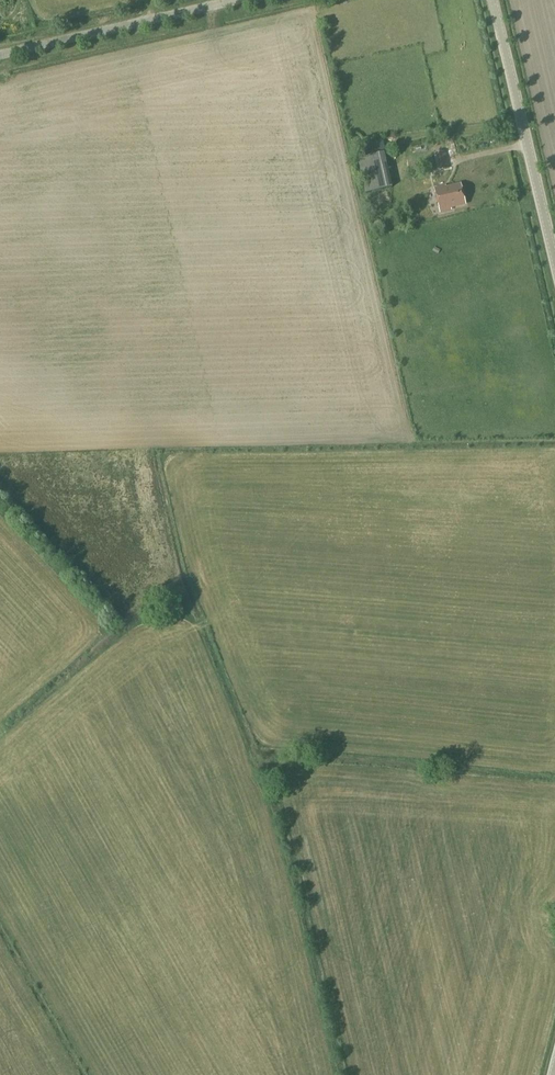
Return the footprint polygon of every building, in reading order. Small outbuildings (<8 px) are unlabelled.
[(436,155),(439,171),(448,169),(445,153),(436,155)] [(450,208),(465,204),(460,185),(445,189),(445,187),(434,190),(435,191),(439,210),(440,212),(450,209),(450,208)]
